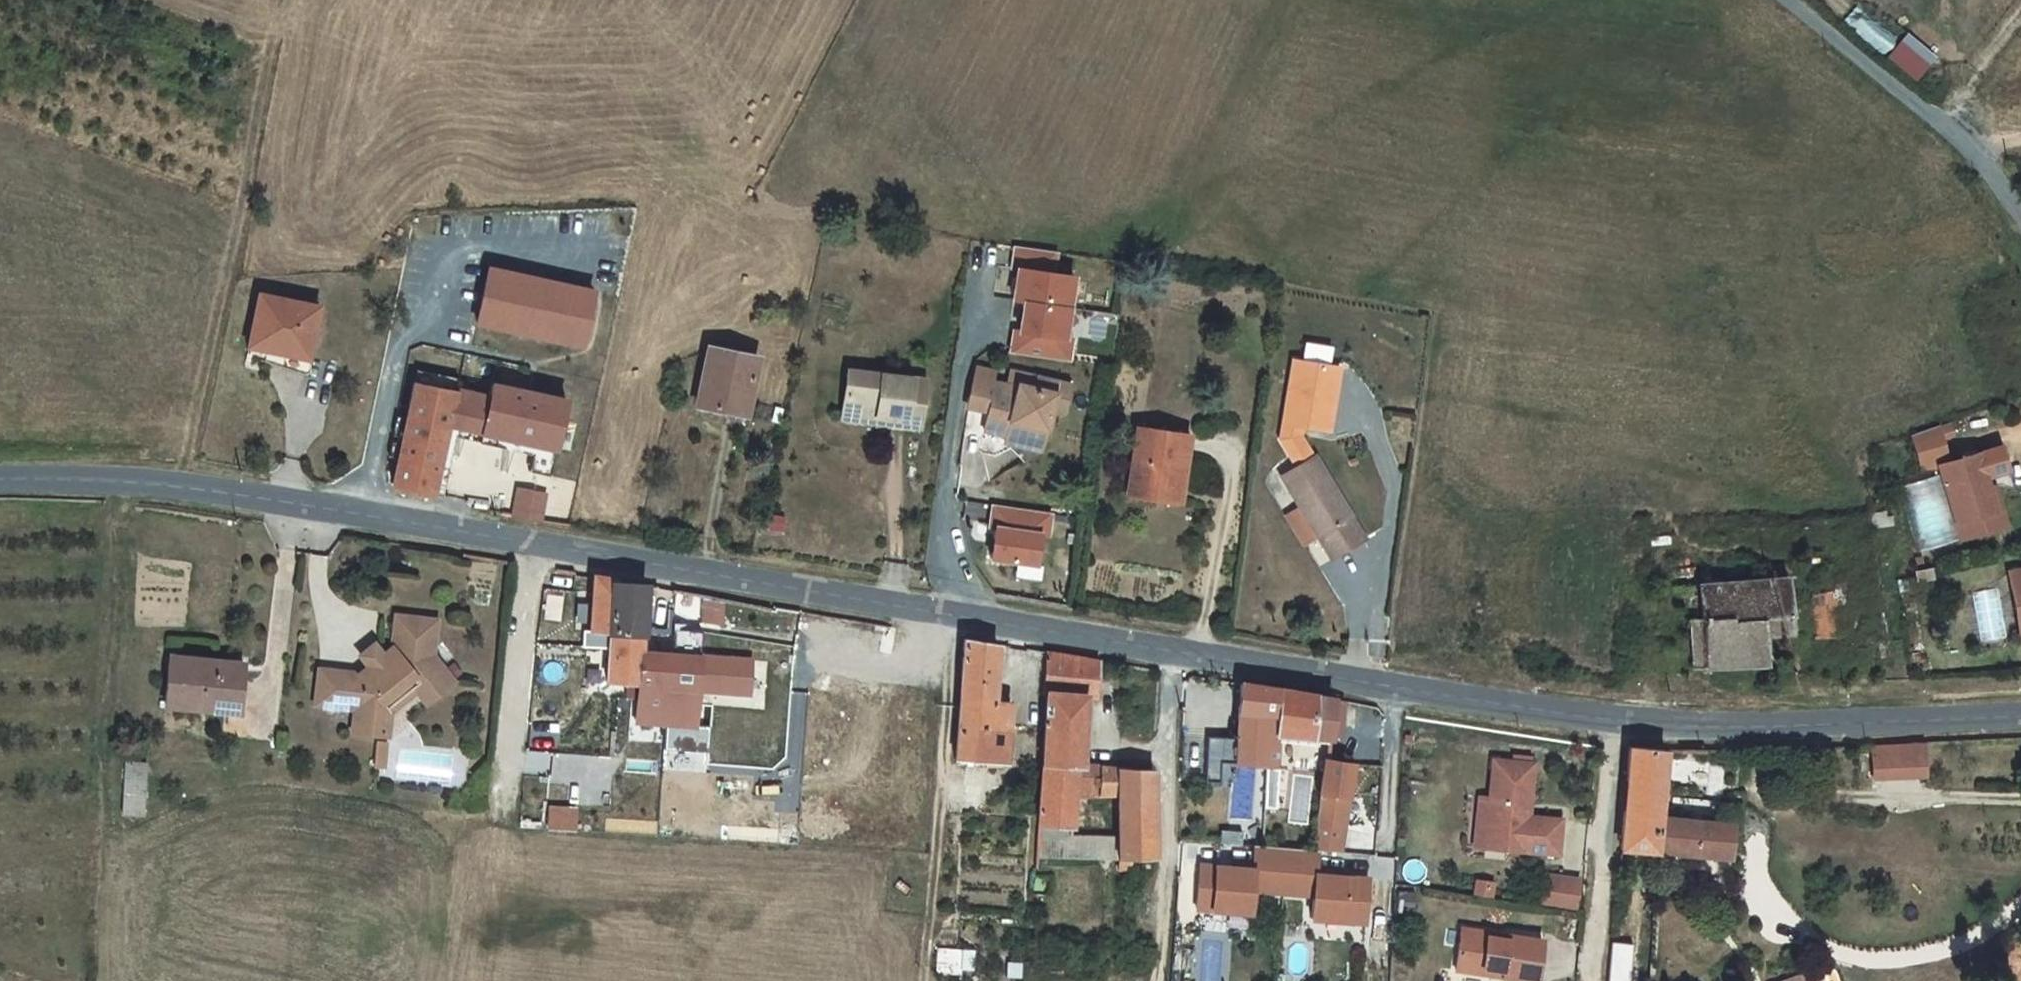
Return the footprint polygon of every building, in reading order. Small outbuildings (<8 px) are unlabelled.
[(1902,40),(1888,57),(1917,81),(1931,65),(1902,40)] [(1057,252),(1017,247),(1014,271),(1019,272),(1015,302),(1025,303),(1022,334),(1017,333),(1014,356),(1071,363),(1074,340),(1067,339),(1075,278),(1054,275),(1057,252)] [(585,349),(598,295),(493,271),(480,325),(585,349)] [(319,308),(261,296),(250,347),(309,359),(319,308)] [(762,359),(708,351),(698,409),(751,418),(762,359)] [(1304,436),(1305,428),(1332,432),(1342,370),(1293,363),(1283,424),(1281,438),(1298,466),(1314,455),(1304,436)] [(418,381),(460,391),(463,379),(421,369),(418,381)] [(986,427),(1012,432),(1046,439),(1051,410),(1055,391),(1018,385),(1018,388),(992,383),(994,372),(976,369),(970,399),(991,404),(986,427)] [(1007,383),(1018,385),(1055,391),(1051,410),(1064,412),(1070,382),(1010,370),(1007,383)] [(913,378),(850,372),(844,414),(909,420),(913,378)] [(926,379),(913,378),(909,420),(908,426),(924,428),(926,379)] [(495,384),(492,398),(460,391),(418,381),(409,420),(405,438),(404,443),(401,458),(394,485),(436,494),(452,426),(461,428),(484,434),(539,445),(534,472),(551,475),(568,400),(495,384)] [(405,438),(409,420),(400,418),(396,436),(405,438)] [(1141,421),(1129,494),(1141,497),(1162,497),(1189,502),(1198,429),(1141,421)] [(452,426),(436,494),(445,496),(461,428),(452,426)] [(1041,461),(1046,439),(1012,432),(1008,454),(1041,461)] [(531,471),(534,472),(539,445),(484,434),(482,443),(534,454),(531,471)] [(401,458),(404,443),(396,442),(393,456),(401,458)] [(1932,448),(1907,455),(1911,470),(1935,464),(1932,448)] [(1283,476),(1299,505),(1284,514),(1307,546),(1321,540),(1336,559),(1371,535),(1321,450),(1314,455),(1298,466),(1283,476)] [(1935,464),(1911,470),(1915,484),(1939,478),(1935,464)] [(1940,483),(1932,485),(1946,544),(1985,535),(1979,511),(1976,500),(1999,494),(1993,470),(1940,483)] [(1939,478),(1915,484),(1917,490),(1932,485),(1940,483),(1939,478)] [(545,493),(519,489),(514,516),(540,521),(545,493)] [(1053,516),(995,508),(992,531),(998,532),(994,562),(1039,568),(1043,537),(1050,538),(1053,516)] [(1985,535),(1946,544),(1950,558),(1995,548),(1985,509),(1979,511),(1985,535)] [(2001,566),(2014,642),(2020,640),(2020,563),(2001,566)] [(1800,598),(1795,569),(1704,575),(1707,613),(1692,613),(1696,667),(1778,662),(1778,635),(1801,633),(1800,598)] [(756,693),(756,655),(654,645),(653,633),(656,627),(656,577),(616,575),(611,570),(597,570),(592,633),(608,635),(611,683),(642,683),(637,721),(705,727),(706,689),(756,693)] [(1840,589),(1811,594),(1815,637),(1843,634),(1840,589)] [(361,673),(321,668),(318,703),(357,708),(355,731),(370,732),(371,723),(382,724),(384,700),(416,675),(435,697),(455,680),(434,654),(438,618),(397,614),(394,646),(385,653),(367,668),(361,673)] [(367,668),(385,653),(377,643),(359,657),(367,668)] [(1001,650),(967,645),(957,765),(986,768),(986,760),(1010,763),(1016,706),(997,704),(1001,650)] [(245,690),(246,663),(169,657),(166,708),(232,712),(233,689),(245,690)] [(1042,664),(1036,767),(1076,771),(1077,763),(1083,698),(1098,700),(1101,671),(1042,664)] [(371,723),(370,732),(390,734),(392,711),(419,689),(429,701),(435,697),(416,675),(384,700),(382,724),(371,723)] [(1274,691),(1242,687),(1237,741),(1234,765),(1273,768),(1278,744),(1279,737),(1279,718),(1283,692),(1274,691)] [(1317,743),(1335,745),(1339,700),(1283,692),(1279,718),(1279,737),(1318,738),(1317,743)] [(1234,765),(1237,741),(1207,738),(1204,763),(1220,764),(1234,765)] [(378,751),(388,752),(389,742),(379,741),(378,751)] [(1922,741),(1868,745),(1869,780),(1895,779),(1908,778),(1921,777),(1922,741)] [(1661,742),(1637,742),(1630,848),(1743,855),(1743,836),(1740,817),(1673,812),(1678,743),(1661,742)] [(388,752),(378,751),(376,764),(387,765),(388,752)] [(146,764),(125,762),(123,816),(143,817),(146,764)] [(1076,771),(1036,767),(1033,821),(1072,825),(1074,795),(1120,799),(1117,860),(1157,861),(1160,770),(1077,763),(1076,771)] [(1220,764),(1204,763),(1203,783),(1218,784),(1220,764)] [(1357,769),(1331,765),(1324,798),(1319,825),(1346,828),(1357,769)] [(1535,843),(1500,840),(1501,831),(1503,830),(1507,787),(1467,783),(1464,822),(1460,821),(1458,839),(1452,838),(1450,862),(1479,864),(1479,873),(1532,878),(1535,843)] [(1237,832),(1223,830),(1221,843),(1236,845),(1237,832)] [(1244,832),(1237,832),(1236,845),(1243,845),(1244,832)] [(1236,868),(1201,864),(1198,893),(1212,895),(1211,910),(1250,914),(1253,891),(1313,897),(1311,920),(1351,924),(1353,909),(1368,911),(1371,882),(1334,878),(1316,876),(1317,872),(1319,853),(1256,847),(1254,866),(1254,870),(1236,868)] [(1583,874),(1542,868),(1541,885),(1539,901),(1579,910),(1584,893),(1583,874)] [(1212,895),(1198,893),(1196,908),(1211,910),(1212,895)] [(1368,911),(1353,909),(1351,924),(1366,925),(1368,911)] [(1549,959),(1550,936),(1463,925),(1456,969),(1544,980),(1549,959)] [(938,949),(938,970),(964,970),(964,949),(938,949)]
